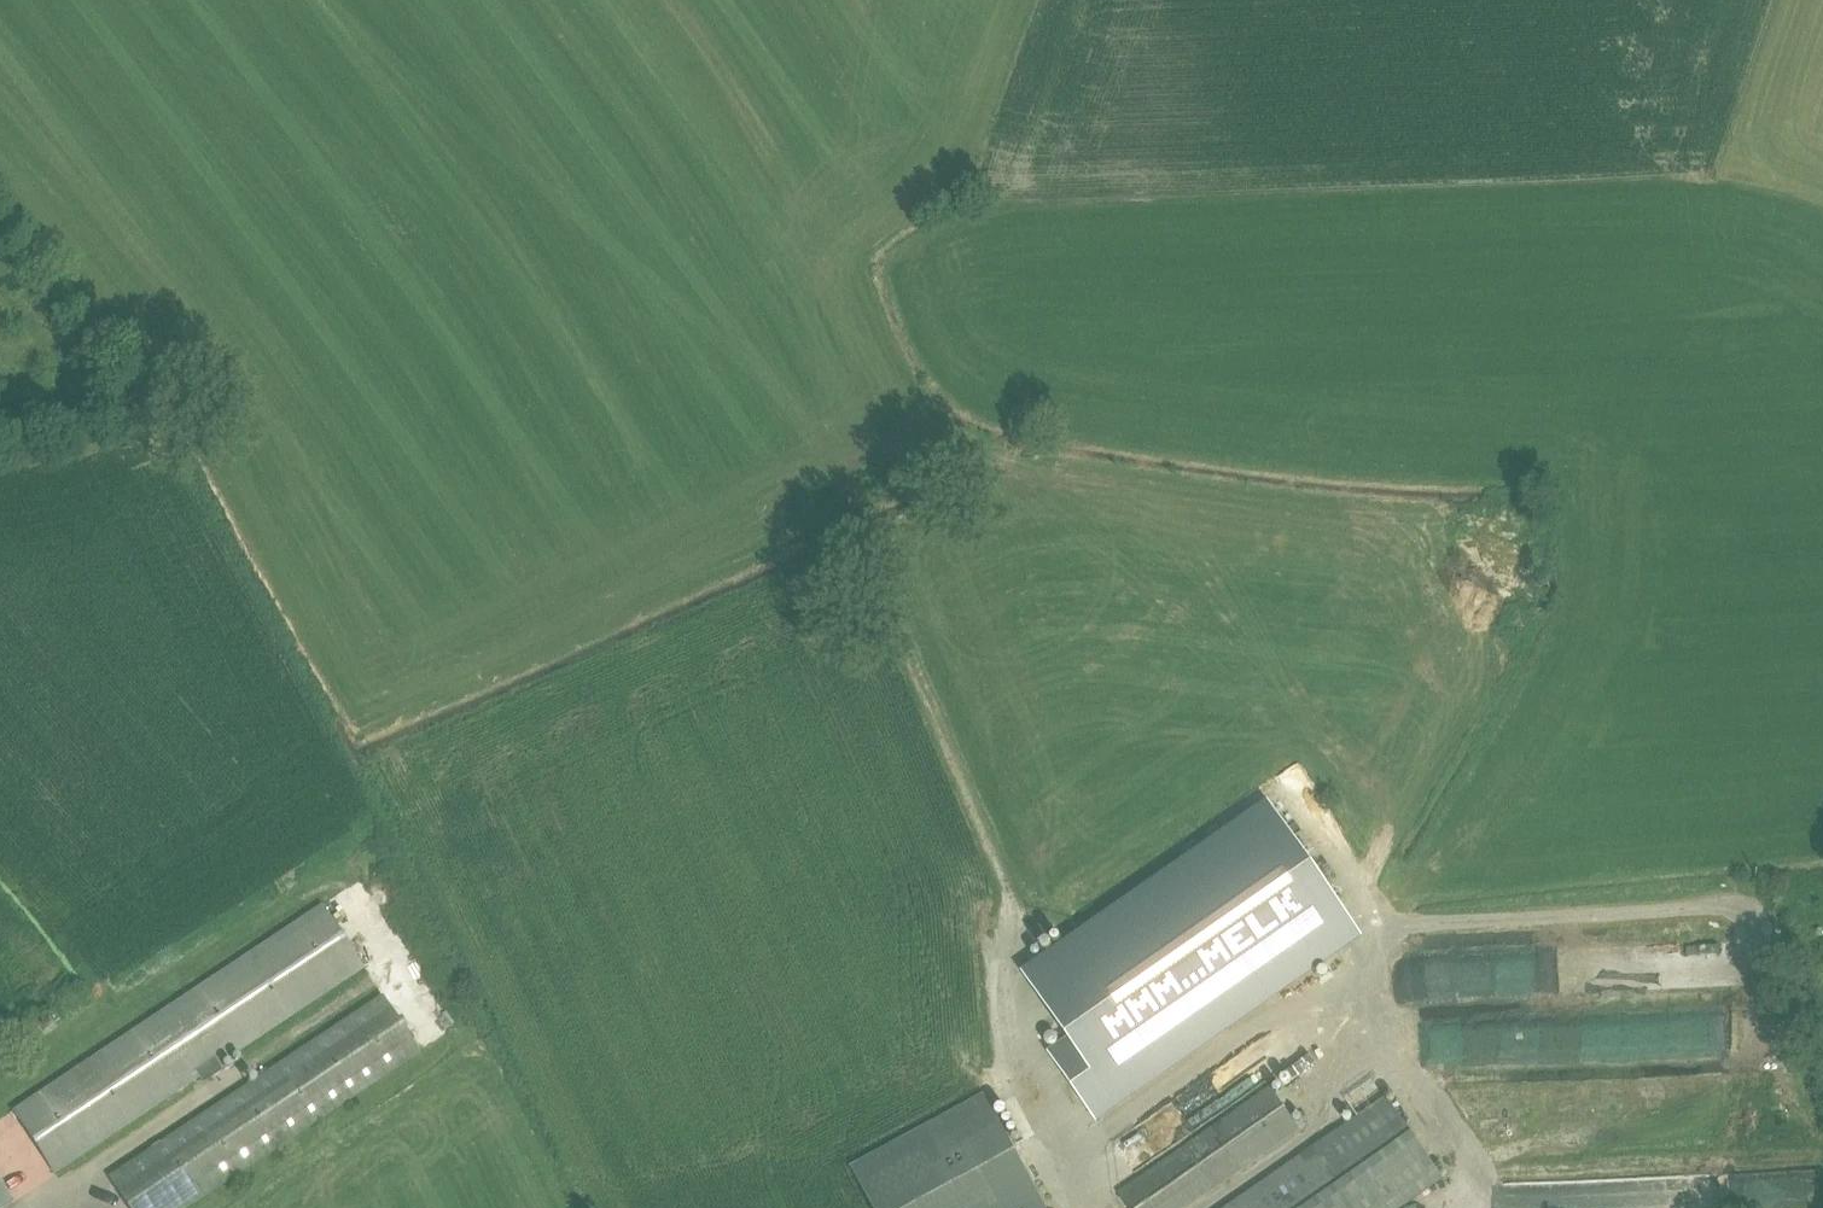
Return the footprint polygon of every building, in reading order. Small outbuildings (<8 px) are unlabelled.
[(1067,1037),(1047,1051),(1096,1121),(1363,936),(1267,798),(1020,971),(1067,1037)] [(218,1063),(363,966),(322,904),(12,1109),(54,1171),(198,1075),(202,1081),(222,1068),(218,1063)] [(381,992),(107,1174),(130,1207),(185,1207),(420,1052),(381,992)] [(49,1016),(39,1023),(44,1030),(54,1023),(49,1016)] [(1270,1084),(1199,1133),(1227,1178),(1300,1127),(1270,1084)] [(1046,1206),(984,1091),(852,1164),(876,1207),(1042,1207),(1046,1206)] [(1295,1207),(1395,1207),(1441,1176),(1388,1095),(1272,1176),(1295,1207)] [(1117,1191),(1129,1207),(1185,1207),(1227,1178),(1199,1134),(1117,1191)] [(1225,1207),(1295,1207),(1272,1176),(1225,1207)] [(0,1180),(0,1207),(2,1207),(13,1200),(0,1180)]
